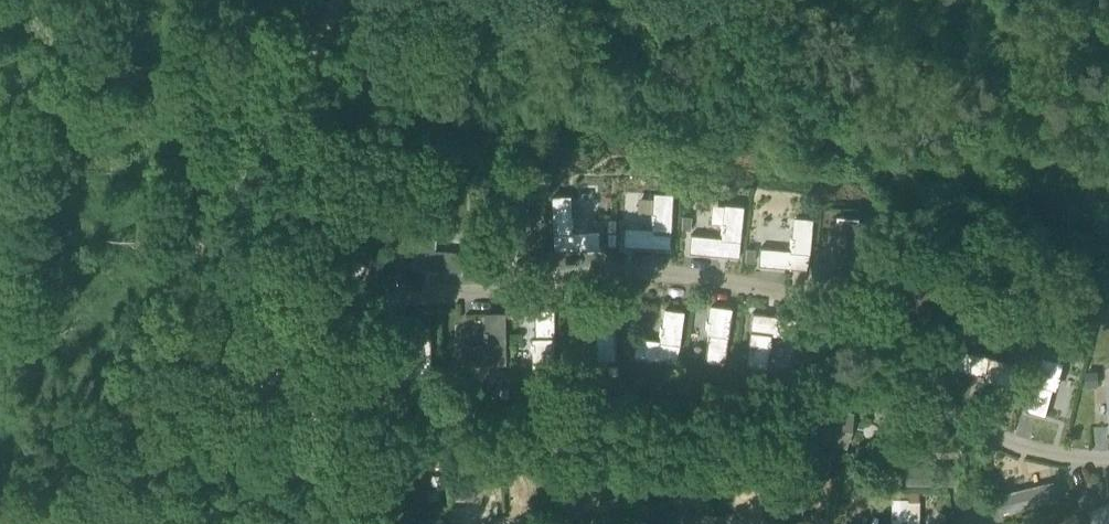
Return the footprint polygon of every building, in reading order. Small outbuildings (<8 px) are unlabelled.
[(395,182),(390,189),(402,195),(406,188),(395,182)] [(624,246),(670,247),(672,193),(653,192),(652,228),(625,227),(624,246)] [(551,195),(553,250),(600,249),(599,229),(573,231),(571,194),(551,195)] [(689,252),(739,256),(743,205),(724,204),(721,237),(691,235),(689,252)] [(691,216),(683,215),(682,228),(690,229),(691,216)] [(858,217),(835,215),(831,271),(850,273),(852,245),(855,246),(858,217)] [(760,248),(759,264),(808,268),(812,218),(792,216),(790,251),(760,248)] [(460,271),(462,252),(434,249),(436,218),(418,217),(414,267),(460,271)] [(616,218),(608,218),(608,245),(616,245),(616,218)] [(357,281),(366,263),(316,236),(305,256),(331,270),(332,267),(357,281)] [(754,262),(755,249),(746,248),(745,261),(754,262)] [(377,254),(372,264),(382,269),(387,260),(377,254)] [(545,255),(536,254),(534,268),(543,268),(545,255)] [(479,277),(480,266),(470,265),(469,276),(479,277)] [(929,270),(882,272),(884,324),(932,322),(929,270)] [(597,360),(616,359),(615,302),(593,302),(593,332),(596,332),(597,360)] [(724,363),(732,307),(710,304),(706,333),(709,333),(705,361),(724,363)] [(633,357),(677,362),(684,310),(664,308),(659,340),(636,336),(633,357)] [(554,366),(554,309),(535,309),(535,337),(532,337),(532,366),(554,366)] [(796,318),(753,313),(746,364),(766,367),(771,334),(794,337),(796,318)] [(462,345),(463,365),(506,365),(505,314),(484,314),(484,345),(462,345)] [(409,359),(387,360),(388,380),(432,378),(430,327),(408,328),(409,359)] [(1052,332),(1042,329),(1039,340),(1050,342),(1052,332)] [(825,350),(826,341),(816,340),(815,349),(825,350)] [(961,350),(956,369),(984,375),(983,378),(1011,384),(1016,362),(961,350)] [(302,368),(306,359),(293,354),(290,363),(302,368)] [(1042,356),(1035,384),(1028,411),(1047,416),(1054,389),(1058,390),(1059,384),(1060,384),(1062,376),(1061,376),(1065,362),(1042,356)] [(618,364),(608,364),(608,374),(618,374),(618,364)] [(1099,386),(1098,370),(1085,370),(1086,387),(1099,386)] [(634,376),(632,386),(642,388),(644,378),(634,376)] [(510,398),(509,387),(498,387),(499,399),(510,398)] [(811,439),(846,447),(854,412),(818,404),(811,439)] [(309,416),(318,419),(321,411),(313,407),(309,416)] [(800,438),(803,425),(790,422),(787,435),(800,438)] [(474,496),(469,446),(452,448),(456,497),(474,496)] [(425,505),(422,462),(392,464),(394,508),(425,505)] [(735,505),(752,507),(757,465),(740,463),(735,505)] [(905,465),(905,484),(954,484),(954,465),(905,465)] [(839,475),(835,515),(852,517),(856,477),(839,475)] [(999,490),(997,477),(987,480),(990,492),(999,490)] [(1060,500),(1055,480),(999,494),(1005,513),(1060,500)] [(1097,505),(1092,491),(1083,494),(1087,508),(1097,505)] [(891,523),(919,523),(919,501),(908,500),(908,497),(891,497),(891,523)] [(1094,523),(1108,523),(1108,503),(1089,510),(1094,523)]
